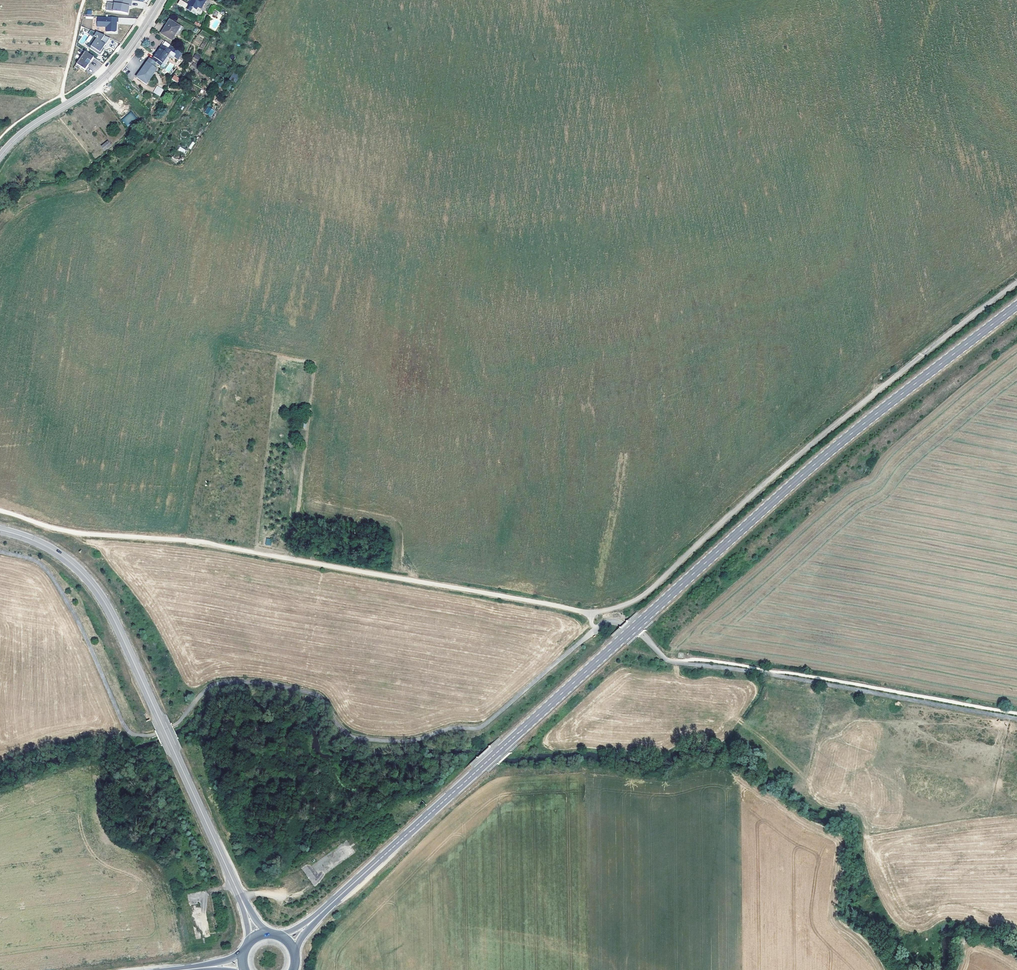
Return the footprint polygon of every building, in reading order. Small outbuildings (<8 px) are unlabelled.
[(129,12),(129,5),(131,5),(132,0),(114,0),(114,2),(107,2),(106,10),(129,12)] [(206,1),(205,0),(192,0),(192,1),(190,2),(186,9),(190,12),(192,8),(195,10),(194,12),(195,12),(194,13),(195,14),(196,15),(197,15),(198,14),(200,15),(202,12),(202,10),(201,10),(206,1)] [(97,16),(97,26),(105,26),(105,31),(117,31),(117,16),(97,16)] [(175,35),(180,27),(173,23),(169,21),(161,35),(172,41),(175,35)] [(177,36),(183,27),(174,21),(173,23),(180,27),(175,35),(177,36)] [(90,48),(101,55),(105,49),(104,48),(110,39),(91,31),(90,33),(95,35),(89,44),(92,46),(90,48)] [(168,61),(169,58),(167,57),(168,55),(169,56),(170,55),(178,60),(182,54),(164,41),(161,44),(163,45),(158,52),(156,55),(152,60),(151,60),(150,59),(147,63),(154,67),(156,64),(158,65),(157,66),(162,70),(168,61)] [(93,58),(85,52),(76,65),(85,70),(88,66),(84,63),(87,60),(90,62),(93,58)] [(170,62),(165,70),(169,73),(174,65),(170,62)] [(146,85),(157,70),(154,67),(147,63),(143,69),(142,72),(141,71),(136,78),(146,85)] [(229,79),(235,83),(240,76),(233,72),(229,79)] [(157,85),(153,92),(160,96),(164,89),(157,85)] [(212,116),(214,109),(207,107),(204,114),(212,116)] [(126,126),(137,119),(132,112),(121,118),(126,126)] [(111,146),(108,142),(101,147),(105,151),(111,146)] [(307,865),(302,868),(312,884),(317,881),(307,865)] [(188,895),(189,904),(196,904),(196,895),(188,895)]
